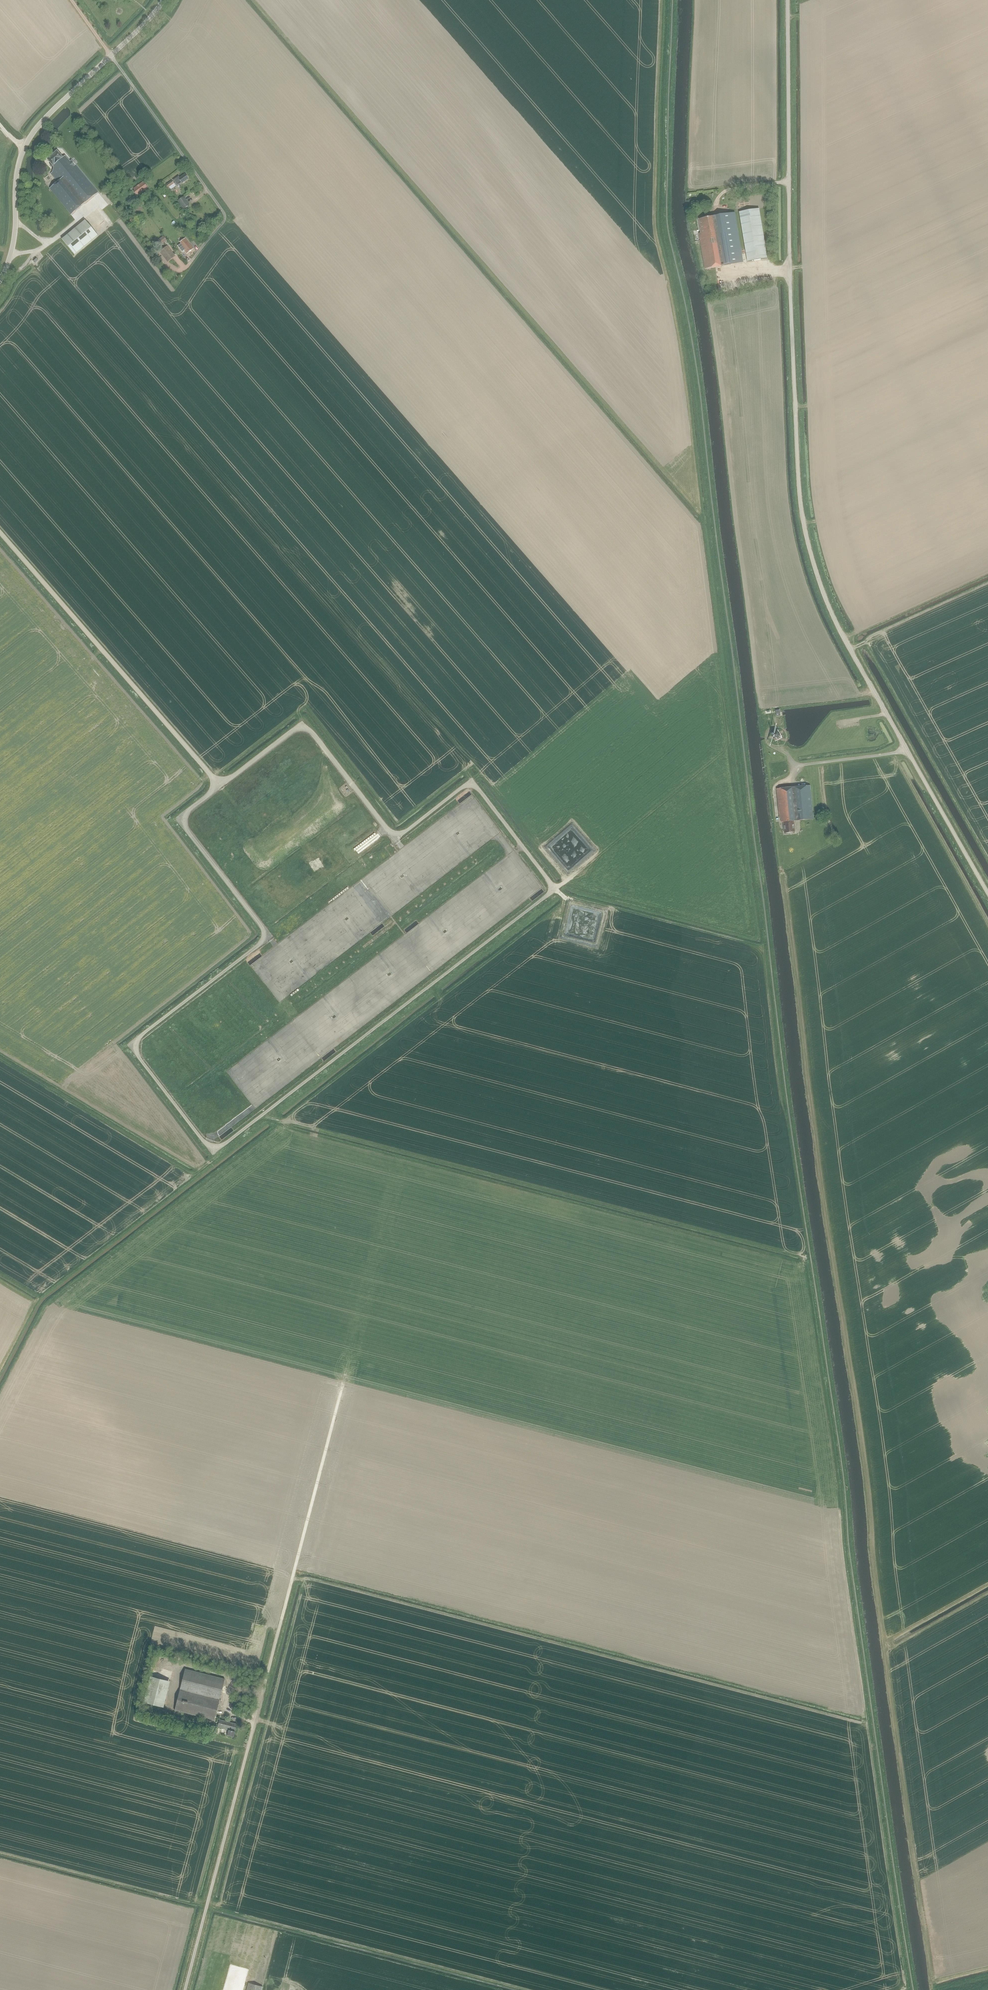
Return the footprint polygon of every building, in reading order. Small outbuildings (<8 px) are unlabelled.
[(52,172),(51,173),(59,181),(51,188),(73,214),(100,191),(72,160),(71,161),(66,155),(64,157),(58,151),(48,159),(51,164),(50,165),(52,167),(53,166),(54,168),(53,168),(52,172)] [(178,187),(182,184),(189,179),(186,175),(180,179),(179,177),(174,180),(178,187)] [(172,181),(164,186),(168,191),(170,189),(169,187),(174,184),(172,181)] [(138,195),(148,188),(144,182),(134,189),(135,190),(134,191),(136,195),(137,194),(138,195)] [(135,196),(127,202),(129,205),(137,199),(135,196)] [(184,197),(178,201),(184,209),(190,205),(184,197)] [(747,262),(768,258),(760,209),(739,213),(747,262)] [(706,269),(729,265),(744,263),(735,213),(719,216),(699,219),(702,233),(700,233),(706,269)] [(75,255),(98,236),(86,221),(62,240),(75,255)] [(162,244),(167,240),(164,236),(159,240),(162,244)] [(195,251),(194,249),(185,238),(180,242),(181,243),(181,244),(185,250),(184,251),(187,254),(191,251),(193,253),(195,251)] [(168,261),(175,255),(168,246),(161,251),(168,261)] [(781,738),(781,737),(781,735),(781,734),(778,733),(779,732),(778,732),(778,733),(775,733),(773,735),(773,736),(774,738),(774,739),(776,740),(776,741),(776,740),(779,740),(780,740),(781,738)] [(794,821),(814,819),(810,786),(777,789),(780,818),(781,818),(781,822),(784,822),(785,833),(795,833),(794,821)] [(808,836),(791,840),(792,846),(810,842),(808,836)] [(185,1669),(180,1689),(175,1710),(214,1720),(225,1679),(185,1669)] [(147,1704),(164,1708),(171,1683),(154,1679),(147,1704)] [(234,1737),(237,1724),(220,1719),(219,1722),(217,1722),(215,1725),(213,1725),(211,1734),(216,1735),(218,1727),(229,1730),(227,1735),(234,1737)] [(238,1981),(230,1985),(231,1986),(228,1988),(229,1989),(242,1989),(238,1981)]
